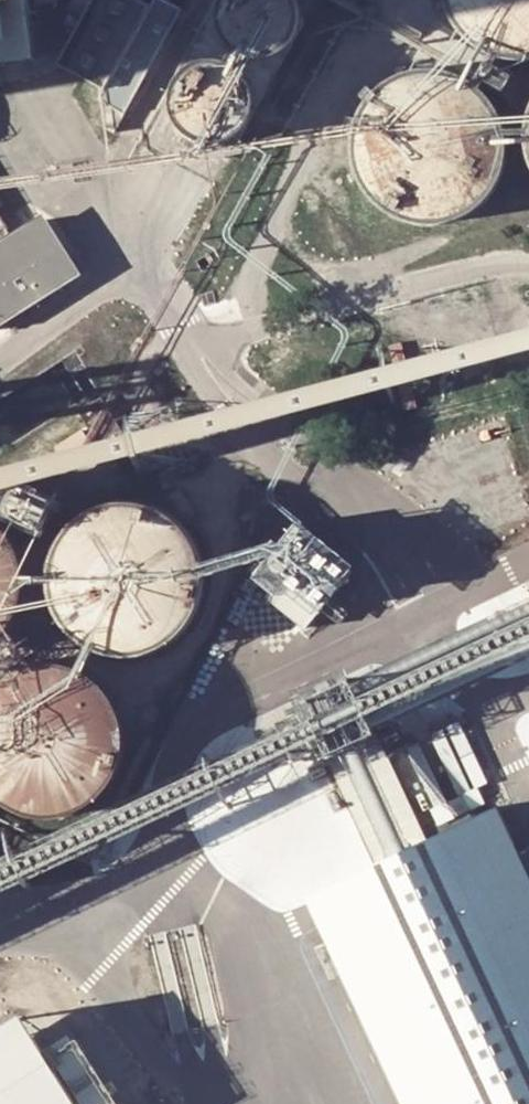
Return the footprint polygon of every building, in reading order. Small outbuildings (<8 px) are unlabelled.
[(22,0),(0,0),(0,71),(28,68),(22,0)] [(61,66),(109,86),(103,100),(132,112),(177,2),(171,0),(152,0),(151,0),(89,0),(61,66)] [(218,2),(217,11),(217,20),(219,28),(223,36),(228,43),(232,47),(240,51),(248,54),(257,55),(266,54),(274,52),(281,48),(288,42),(293,35),(297,27),(299,18),(299,9),(297,1),(296,0),(219,0),(218,2)] [(443,8),(447,20),(454,30),(461,39),(470,47),(480,53),(491,58),(503,60),(515,61),(527,61),(528,60),(528,0),(441,0),(443,8)] [(215,60),(206,59),(198,61),(191,64),(183,68),(177,75),(173,82),(169,90),(168,99),(169,107),(171,116),(175,123),(181,130),(188,135),(193,138),(202,140),(210,141),(219,140),(227,137),(235,133),(241,126),(246,119),(249,111),(251,102),(250,94),(248,85),(244,78),(238,71),(231,65),(223,62),(215,60)] [(438,68),(426,67),(414,67),(401,70),(390,74),(380,80),(371,88),(362,97),(356,107),(351,118),(347,129),(346,141),(347,153),(349,165),(353,176),(359,187),(366,196),(375,205),(386,212),(397,217),(409,220),(421,221),(433,220),(444,218),(456,213),(466,207),(475,200),(483,191),(490,181),(495,170),(498,158),(499,146),(499,134),(496,123),(492,111),(486,101),(479,91),(470,83),(460,77),(449,72),(438,68)] [(526,109),(522,120),(520,132),(520,144),(522,156),(526,167),(528,174),(528,103),(526,109)] [(82,277),(49,214),(0,239),(0,319),(82,277)] [(320,403),(352,399),(349,377),(317,381),(320,403)] [(108,510),(96,512),(85,516),(73,524),(64,532),(57,541),(50,551),(46,562),(43,574),(43,586),(44,598),(47,609),(51,620),(58,630),(61,634),(70,642),(79,649),(90,654),(101,658),(113,659),(125,659),(136,657),(147,653),(158,647),(167,640),(175,631),(182,622),(187,611),(190,599),(192,588),(191,576),(189,564),(185,553),(179,543),(172,533),(163,525),(154,519),(143,514),(132,511),(120,509),(108,510)] [(307,627),(355,570),(298,521),(249,578),(307,627)] [(5,627),(7,624),(11,618),(16,607),(19,596),(21,584),(21,571),(19,559),(15,548),(10,537),(2,527),(0,525),(0,632),(5,627)] [(31,667),(20,670),(9,675),(0,681),(0,803),(2,805),(13,811),(24,815),(35,818),(47,819),(59,817),(71,814),(82,810),(92,803),(101,795),(108,786),(114,777),(119,766),(122,755),(123,743),(123,731),(120,719),(116,708),(110,698),(103,689),(94,681),(84,674),(74,669),(62,666),(50,665),(38,665),(31,667)] [(391,677),(394,709),(423,706),(420,675),(391,677)] [(298,891),(397,1103),(528,1103),(528,875),(494,800),(298,891)] [(0,1025),(0,1103),(74,1103),(16,1015),(0,1025)]
